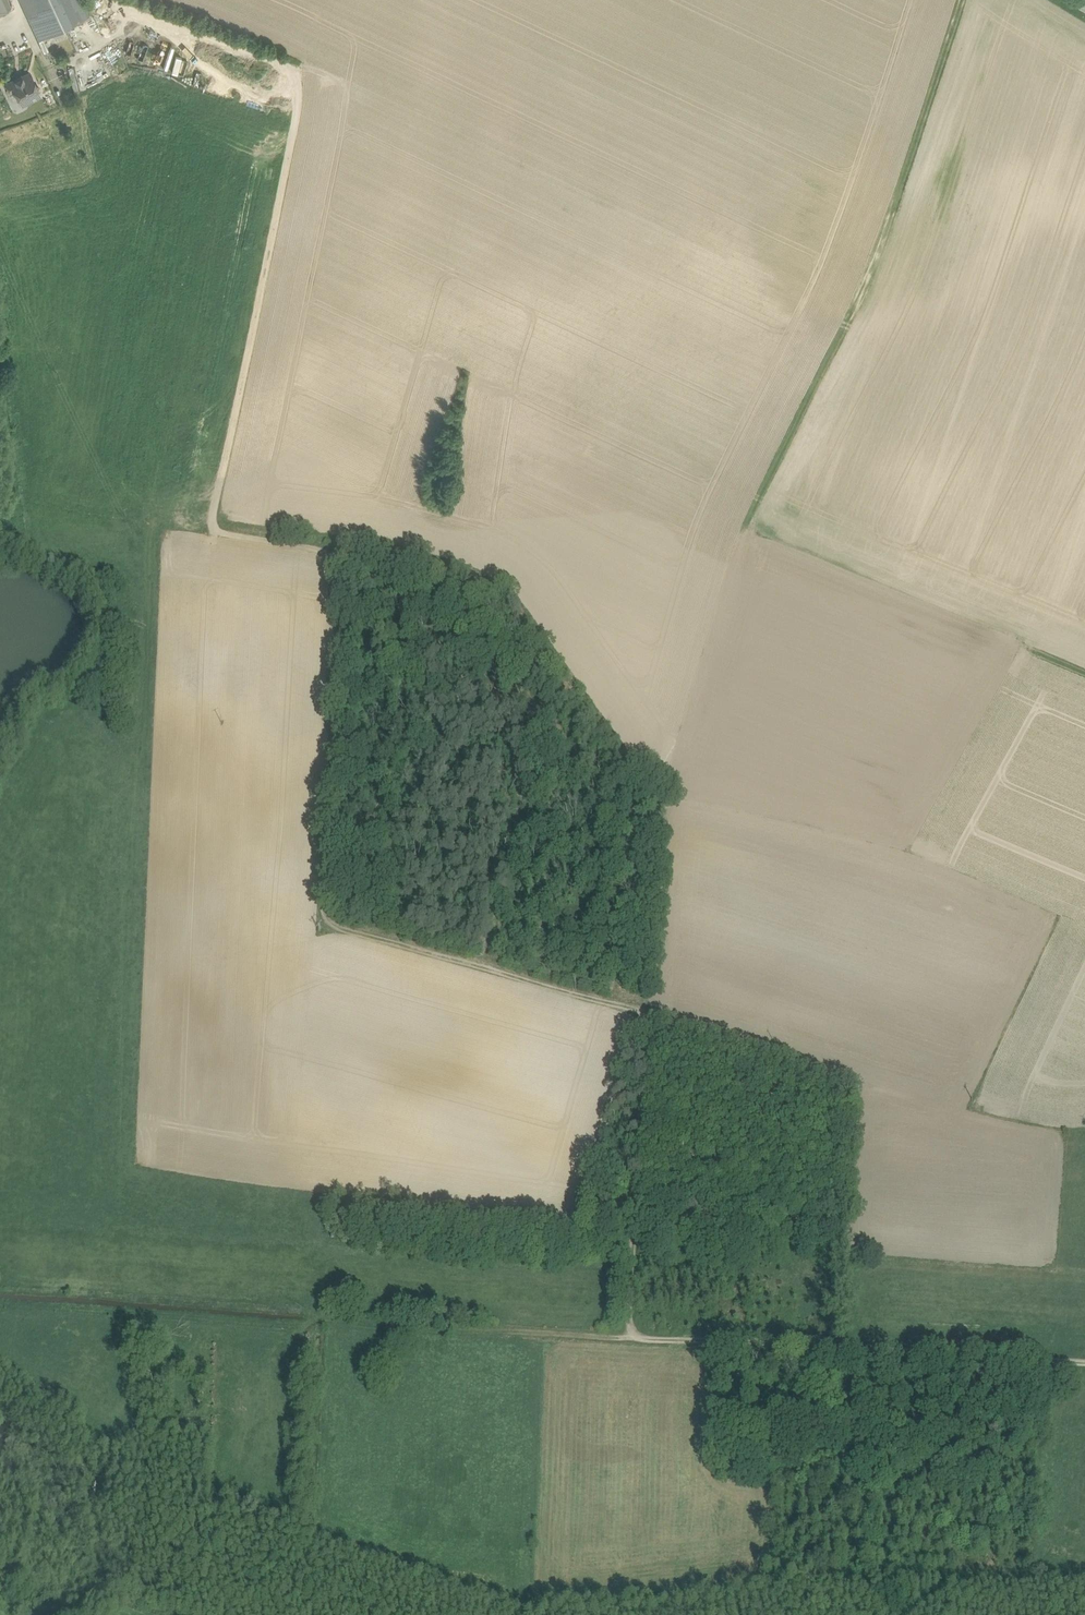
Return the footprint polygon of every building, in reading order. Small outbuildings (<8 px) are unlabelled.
[(11,4),(9,0),(0,0),(0,9),(11,4)] [(38,38),(89,15),(82,0),(21,0),(38,38)] [(36,84),(30,71),(23,74),(21,74),(15,77),(15,78),(8,81),(7,83),(9,88),(11,88),(15,87),(22,102),(40,94),(39,91),(40,89),(39,85),(36,84)] [(59,128),(78,122),(75,113),(56,119),(59,128)]
